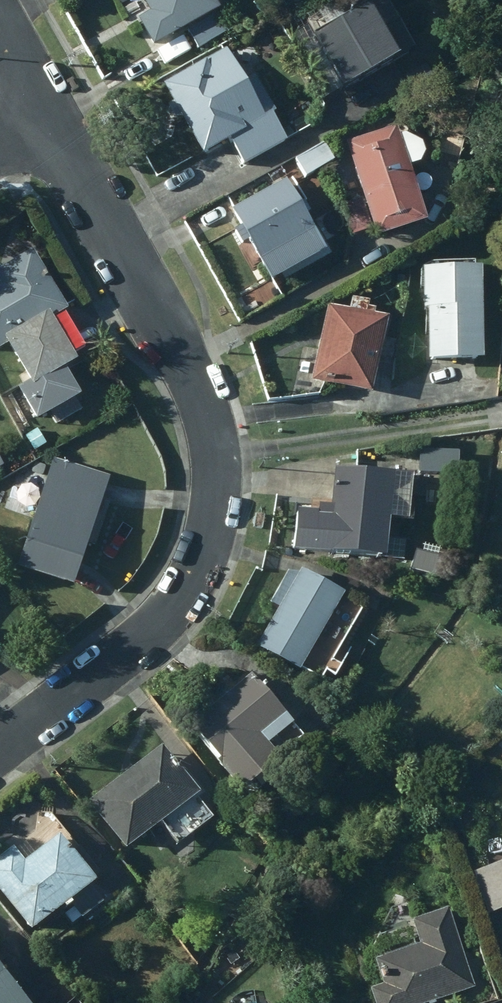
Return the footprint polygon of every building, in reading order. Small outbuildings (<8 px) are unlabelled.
[(153,19),(141,24),(155,52),(171,44),(190,34),(199,52),(230,36),(220,18),(223,17),(215,0),(143,0),(153,19)] [(386,0),(331,0),(347,29),(318,44),(350,100),(405,69),(402,65),(418,56),(386,0)] [(229,51),(166,86),(205,160),(234,145),(246,168),(290,146),(276,118),(279,116),(258,76),(245,83),(229,51)] [(427,227),(400,130),(352,142),(377,240),(427,227)] [(298,162),(308,181),(336,166),(325,146),(298,162)] [(329,259),(289,186),(234,214),(243,231),(235,235),(243,250),(251,245),(274,289),(329,259)] [(372,234),(362,200),(340,207),(350,241),(372,234)] [(35,250),(0,268),(0,279),(1,281),(0,282),(0,350),(10,344),(37,388),(81,361),(77,355),(87,348),(66,313),(71,309),(35,250)] [(487,369),(485,276),(426,276),(427,318),(431,318),(433,371),(487,369)] [(312,385),(374,400),(392,320),(370,315),(372,308),(354,304),(351,315),(329,310),(312,385)] [(422,448),(421,471),(461,474),(462,451),(422,448)] [(78,588),(110,477),(52,459),(19,570),(78,588)] [(411,474),(337,468),(329,552),(390,557),(394,517),(407,518),(411,474)] [(328,627),(348,593),(303,569),(292,589),(287,586),(276,607),(281,609),(260,647),(317,679),(321,674),(339,684),(355,656),(338,647),(343,636),(328,627)] [(192,727),(246,791),(284,759),(281,756),(304,736),(254,676),(233,694),(228,687),(212,701),(216,706),(192,727)] [(203,794),(164,744),(89,803),(128,851),(164,822),(181,844),(214,818),(198,798),(203,794)] [(34,933),(72,904),(84,919),(106,903),(94,887),(99,883),(96,877),(101,874),(81,848),(79,848),(70,836),(65,841),(61,835),(26,862),(15,848),(0,859),(0,890),(34,933)] [(451,911),(416,922),(422,941),(387,952),(389,959),(378,963),(386,987),(373,991),(377,1002),(430,1002),(476,988),(451,911)] [(0,965),(0,1002),(30,1002),(0,965)]
